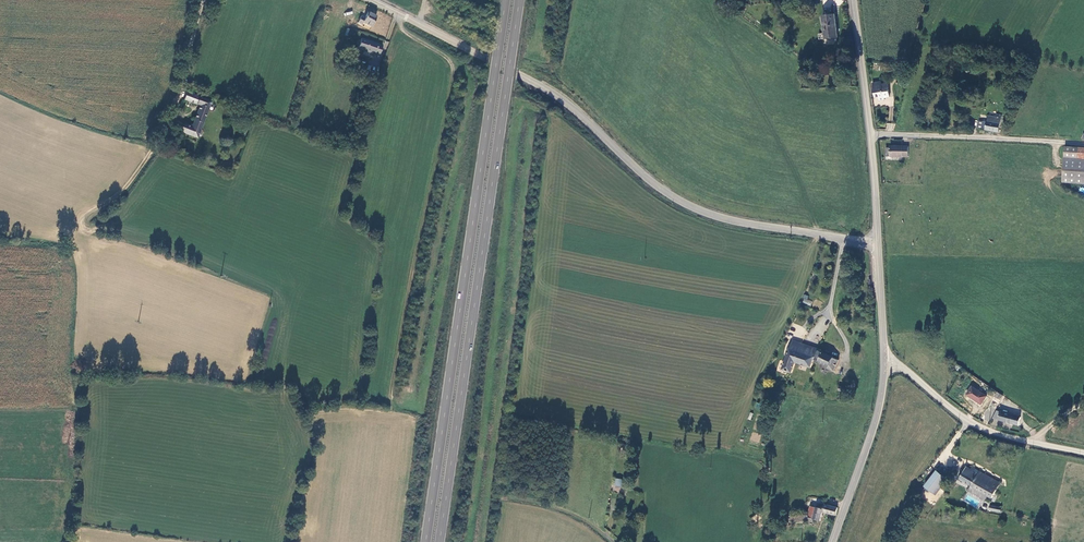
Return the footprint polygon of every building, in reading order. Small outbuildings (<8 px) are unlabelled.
[(822,9),(831,9),(832,4),(840,5),(841,0),(823,0),(822,9)] [(372,27),(377,16),(369,12),(365,19),(362,17),(358,23),(363,25),(364,23),(372,27)] [(838,37),(835,15),(823,16),(826,39),(838,37)] [(383,46),(362,39),(359,49),(365,51),(364,54),(370,57),(371,53),(380,56),(383,46)] [(1023,61),(1014,58),(1012,64),(1018,65),(1018,66),(1022,67),(1023,61)] [(881,82),(873,84),(875,97),(879,97),(879,101),(885,100),(885,98),(890,98),(888,84),(882,85),(881,82)] [(187,93),(184,100),(200,106),(193,128),(184,124),(182,132),(198,138),(212,102),(187,93)] [(999,132),(1002,115),(996,114),(996,117),(988,116),(987,122),(983,122),(982,129),(999,132)] [(908,156),(907,148),(903,148),(903,146),(890,146),(890,148),(886,148),(886,157),(892,156),(892,157),(902,157),(902,156),(904,156),(908,156)] [(1066,146),(1065,158),(1083,159),(1083,148),(1066,146)] [(1065,158),(1063,182),(1083,184),(1083,159),(1065,158)] [(796,363),(812,368),(815,359),(818,350),(819,349),(794,341),(783,370),(792,373),(796,363)] [(835,371),(840,359),(818,350),(815,359),(830,365),(828,369),(835,371)] [(959,373),(963,367),(952,360),(951,363),(955,365),(953,369),(959,373)] [(987,397),(973,387),(967,395),(982,404),(987,397)] [(994,400),(1001,404),(1005,397),(998,392),(994,400)] [(993,419),(999,420),(1001,412),(997,411),(993,419)] [(1001,412),(999,420),(1011,424),(1012,422),(1017,423),(1019,416),(1001,412)] [(992,497),(1001,483),(973,467),(972,470),(967,467),(960,479),(971,486),(988,495),(992,497)] [(925,486),(936,495),(948,479),(938,471),(925,486)] [(986,499),(988,495),(971,486),(969,490),(986,499)] [(823,512),(837,515),(839,508),(825,504),(825,505),(821,505),(821,507),(811,505),(810,512),(803,515),(803,522),(807,521),(814,522),(815,519),(822,520),(823,512)] [(785,523),(803,522),(803,515),(784,517),(785,523)]
